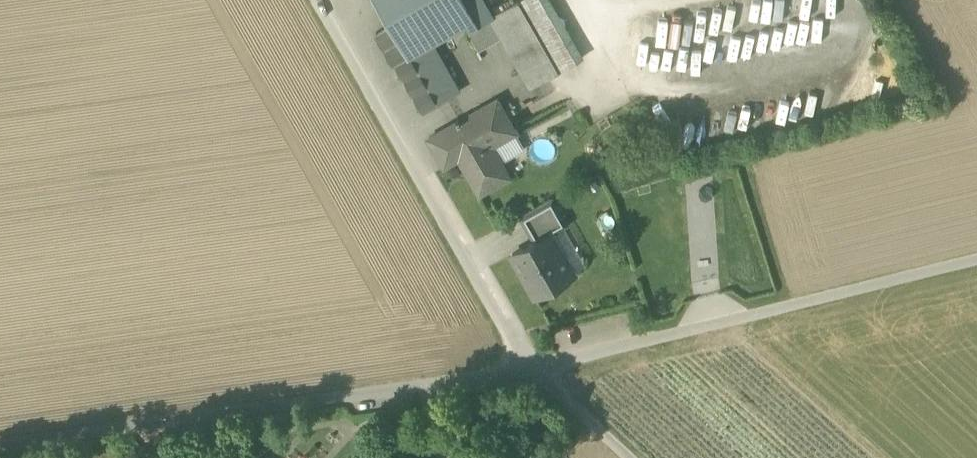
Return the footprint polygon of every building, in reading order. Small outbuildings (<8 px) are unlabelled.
[(469,29),(481,22),(467,0),(376,0),(390,23),(407,55),(408,55),(433,41),(465,23),(469,29)] [(481,22),(481,24),(490,19),(491,18),(489,15),(494,13),(486,0),(467,0),(481,22)] [(559,70),(519,0),(516,0),(494,13),(489,15),(491,18),(501,36),(530,87),(559,70)] [(559,70),(582,57),(550,0),(519,0),(559,70)] [(480,49),(501,36),(490,19),(481,24),(469,30),(480,49)] [(423,110),(436,103),(408,55),(407,55),(390,23),(375,31),(395,63),(396,62),(423,110)] [(441,55),(433,41),(408,55),(436,103),(460,89),(447,66),(441,70),(435,59),(441,55)] [(454,149),(481,194),(508,178),(499,163),(490,147),(516,132),(500,97),(462,119),(460,115),(455,118),(457,122),(426,139),(437,158),(454,149)] [(525,148),(516,132),(490,147),(499,163),(525,148)] [(520,216),(534,240),(550,231),(550,232),(566,223),(552,198),(520,216)] [(512,253),(535,294),(573,273),(550,232),(550,231),(534,240),(512,253)]
